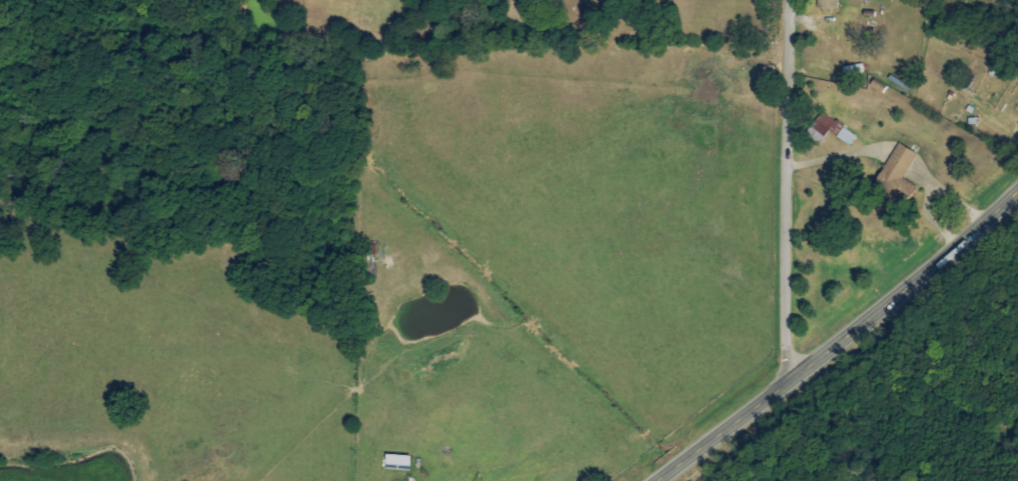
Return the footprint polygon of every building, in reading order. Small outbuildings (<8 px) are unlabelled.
[(819,9),(838,9),(837,0),(819,0),(819,9)] [(834,121),(822,113),(811,128),(823,137),(834,121)] [(829,130),(836,135),(842,127),(835,122),(829,130)] [(836,137),(849,146),(855,136),(842,127),(836,137)] [(916,153),(899,144),(872,195),(902,211),(915,186),(902,179),(916,153)]
